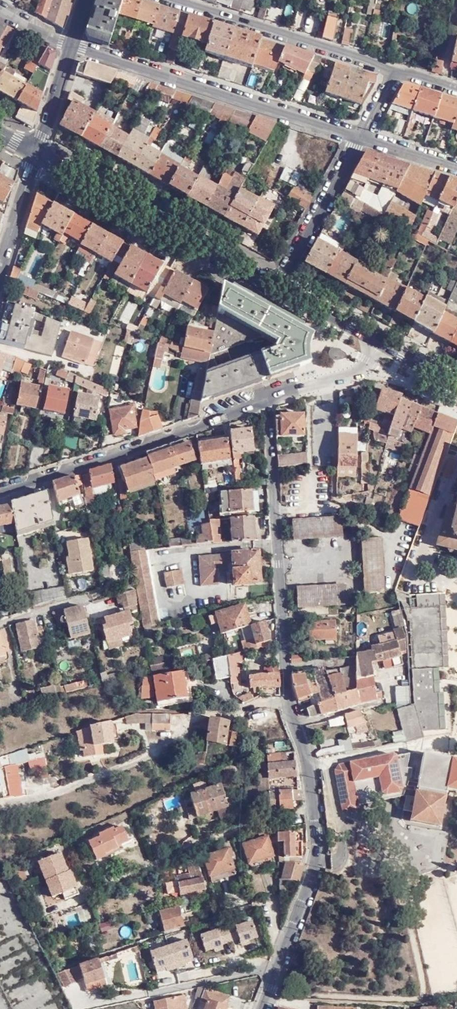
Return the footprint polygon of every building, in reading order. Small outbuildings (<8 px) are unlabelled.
[(52,0),(41,0),(36,13),(46,18),(52,0)] [(73,0),(52,0),(46,18),(64,29),(64,28),(73,0)] [(88,33),(89,36),(109,42),(118,12),(122,0),(98,0),(88,33)] [(139,0),(122,0),(118,12),(136,19),(141,1),(139,0)] [(215,4),(230,8),(232,0),(216,0),(215,4)] [(240,7),(243,0),(232,0),(230,8),(239,11),(240,7)] [(240,7),(251,11),(255,0),(243,0),(240,7)] [(374,0),(368,0),(365,15),(371,16),(372,10),(374,0)] [(136,19),(153,24),(158,6),(141,1),(136,19)] [(263,19),(267,6),(261,4),(257,17),(263,19)] [(153,24),(152,26),(172,32),(178,12),(158,6),(153,24)] [(323,29),(322,37),(332,40),(338,13),(328,10),(323,29)] [(172,32),(181,36),(187,15),(178,12),(172,32)] [(187,15),(181,36),(207,44),(213,23),(187,15)] [(358,24),(361,38),(370,35),(366,22),(358,24)] [(213,23),(207,44),(205,52),(224,58),(233,29),(213,23)] [(7,24),(0,38),(0,48),(2,45),(4,46),(14,28),(7,24)] [(284,45),(233,29),(224,58),(251,67),(253,62),(275,69),(278,61),(284,45)] [(341,43),(349,45),(351,33),(344,31),(341,43)] [(127,48),(129,43),(130,37),(132,33),(127,32),(122,47),(127,48)] [(177,49),(181,36),(172,32),(168,46),(170,47),(177,49)] [(449,67),(450,67),(450,69),(451,70),(456,71),(456,65),(456,34),(456,38),(455,37),(449,67)] [(138,40),(130,37),(129,43),(127,48),(135,51),(138,40)] [(48,47),(39,43),(25,68),(34,72),(48,47)] [(440,75),(445,45),(441,44),(435,58),(433,58),(430,72),(440,75)] [(278,61),(305,73),(306,71),(313,55),(284,45),(278,61)] [(56,52),(48,47),(34,72),(31,76),(40,81),(46,84),(56,52)] [(172,63),(177,49),(170,47),(166,61),(172,63)] [(202,60),(204,54),(198,52),(193,69),(198,71),(202,60)] [(313,55),(306,71),(316,75),(322,57),(313,55)] [(74,73),(111,85),(114,79),(118,72),(83,60),(78,63),(74,73)] [(335,61),(333,68),(362,78),(364,70),(335,61)] [(15,72),(5,67),(0,76),(0,91),(17,101),(29,80),(26,78),(23,83),(12,77),(15,72)] [(375,74),(364,70),(362,78),(333,68),(324,91),(360,103),(368,80),(376,83),(378,79),(375,74)] [(26,78),(15,72),(12,77),(23,83),(26,78)] [(138,78),(118,72),(114,79),(127,84),(123,90),(130,93),(132,90),(138,78)] [(29,80),(17,101),(37,111),(46,84),(40,81),(31,76),(29,80)] [(152,96),(158,85),(138,78),(132,90),(142,96),(144,94),(151,97),(152,96)] [(402,86),(392,103),(412,110),(421,88),(407,83),(402,86)] [(175,90),(158,85),(152,96),(161,98),(161,101),(168,104),(175,90)] [(412,110),(433,117),(441,94),(421,88),(412,110)] [(168,104),(185,109),(193,95),(175,90),(168,104)] [(60,125),(82,137),(93,117),(95,113),(80,105),(83,98),(69,91),(67,99),(72,101),(60,125)] [(441,94),(433,117),(439,119),(438,119),(438,120),(439,121),(439,122),(439,123),(440,123),(441,123),(441,124),(442,124),(443,124),(444,123),(445,123),(445,122),(446,121),(452,123),(453,124),(456,113),(456,99),(441,94)] [(215,103),(193,95),(185,109),(207,117),(209,113),(215,103)] [(235,109),(215,103),(209,113),(218,119),(218,122),(226,126),(228,121),(235,109)] [(412,110),(392,103),(389,109),(411,116),(411,114),(412,110)] [(17,117),(30,125),(35,116),(22,108),(17,117)] [(256,116),(235,109),(228,121),(239,127),(247,131),(248,131),(256,116)] [(114,121),(97,111),(95,113),(93,117),(111,127),(114,121)] [(118,157),(129,137),(116,129),(124,114),(120,111),(114,121),(111,127),(100,147),(118,157)] [(417,116),(411,114),(411,116),(409,121),(404,136),(409,138),(417,116)] [(276,122),(256,116),(248,131),(266,140),(276,122)] [(82,137),(100,147),(111,127),(93,117),(82,137)] [(244,137),(247,131),(239,127),(236,133),(244,137)] [(118,157),(134,166),(145,146),(148,141),(149,139),(134,129),(129,137),(118,157)] [(158,133),(154,131),(149,139),(148,141),(153,143),(158,133)] [(153,143),(150,149),(160,154),(163,149),(153,143)] [(149,175),(169,185),(180,166),(167,158),(165,157),(171,146),(166,144),(163,149),(160,154),(149,175)] [(134,166),(149,175),(160,154),(150,149),(145,146),(134,166)] [(363,153),(342,191),(364,203),(382,213),(390,201),(395,190),(409,164),(368,151),(363,153)] [(170,152),(167,158),(180,166),(184,159),(170,152)] [(247,174),(253,164),(249,162),(247,163),(242,170),(243,173),(246,175),(247,174)] [(409,164),(395,190),(420,204),(421,202),(435,172),(409,164)] [(187,196),(198,176),(180,166),(169,185),(187,196)] [(296,186),(302,174),(285,166),(280,179),(296,186)] [(239,189),(245,178),(227,168),(220,180),(216,186),(205,206),(224,216),(239,189)] [(220,180),(206,172),(202,170),(198,176),(216,186),(220,180)] [(417,232),(422,235),(448,176),(435,172),(421,202),(429,206),(417,232)] [(0,176),(0,224),(12,187),(12,185),(13,183),(0,176)] [(187,196),(205,206),(216,186),(198,176),(187,196)] [(430,239),(436,243),(439,237),(429,232),(439,211),(449,215),(456,198),(456,179),(448,176),(422,235),(430,239)] [(288,198),(305,208),(311,198),(313,195),(303,189),(301,192),(294,187),(288,198)] [(258,200),(239,189),(224,216),(243,227),(258,200)] [(364,203),(342,191),(338,199),(349,206),(351,203),(361,209),(364,203)] [(24,227),(37,231),(41,223),(52,202),(36,193),(24,227)] [(259,198),(258,200),(243,227),(257,235),(273,206),(259,198)] [(449,215),(439,237),(436,243),(448,249),(456,229),(456,198),(449,215)] [(380,218),(407,233),(409,228),(416,214),(390,201),(382,213),(380,218)] [(52,202),(41,223),(56,232),(52,238),(57,241),(58,240),(69,220),(73,214),(52,202)] [(359,213),(361,209),(351,203),(349,206),(359,213)] [(364,203),(361,209),(379,219),(380,218),(382,213),(364,203)] [(336,215),(331,212),(327,218),(332,221),(336,215)] [(69,220),(58,240),(62,243),(63,240),(67,234),(80,242),(90,224),(73,214),(69,220)] [(81,258),(90,262),(92,258),(95,253),(106,233),(90,224),(80,242),(77,248),(76,250),(84,253),(81,258)] [(37,231),(24,227),(23,232),(34,237),(37,231)] [(428,244),(430,239),(422,235),(417,232),(409,228),(407,233),(428,244)] [(95,253),(111,261),(122,241),(106,233),(95,253)] [(316,239),(335,249),(339,243),(319,233),(316,239)] [(80,242),(67,234),(63,240),(77,248),(80,242)] [(316,239),(304,261),(325,272),(338,251),(335,249),(316,239)] [(430,239),(428,244),(445,254),(448,249),(436,243),(430,239)] [(145,255),(122,241),(111,261),(108,266),(102,277),(105,278),(115,261),(119,263),(113,274),(129,283),(136,273),(145,255)] [(325,272),(345,283),(357,261),(338,251),(325,272)] [(345,283),(376,300),(387,277),(395,258),(389,255),(379,276),(360,265),(366,254),(362,251),(357,261),(345,283)] [(111,261),(95,253),(92,258),(108,266),(111,261)] [(168,268),(145,255),(136,273),(129,283),(144,292),(144,293),(152,297),(153,296),(168,268)] [(19,269),(12,267),(8,278),(14,280),(16,276),(16,275),(19,269)] [(180,299),(191,280),(168,268),(153,296),(158,299),(162,293),(178,302),(180,299)] [(428,290),(435,275),(430,272),(423,287),(428,290)] [(31,288),(33,284),(16,276),(14,280),(31,288)] [(406,288),(387,277),(376,300),(395,311),(406,288)] [(14,280),(8,278),(6,285),(39,299),(42,292),(31,288),(14,280)] [(456,327),(456,279),(456,281),(455,284),(454,285),(452,290),(447,301),(444,308),(433,332),(450,342),(456,327)] [(447,288),(452,290),(454,285),(455,284),(456,281),(451,279),(447,288)] [(180,299),(196,308),(206,289),(191,280),(180,299)] [(305,359),(305,351),(306,344),(308,337),(310,333),(221,283),(217,305),(215,320),(213,327),(213,332),(201,402),(306,364),(305,359)] [(52,292),(33,284),(31,288),(42,292),(50,296),(52,292)] [(406,288),(395,311),(414,321),(424,299),(406,288)] [(52,292),(50,296),(66,303),(69,298),(52,291),(52,292)] [(428,291),(425,297),(444,308),(447,301),(428,291)] [(174,309),(178,302),(162,293),(158,299),(174,309)] [(15,300),(2,295),(0,302),(6,304),(12,306),(15,300)] [(152,297),(148,305),(153,308),(158,299),(153,296),(152,297)] [(414,321),(433,332),(444,308),(425,297),(424,299),(414,321)] [(69,298),(66,303),(83,310),(85,306),(69,298)] [(85,306),(83,310),(87,313),(93,300),(90,299),(85,306)] [(126,301),(123,316),(132,318),(135,303),(126,301)] [(29,312),(12,306),(6,304),(0,323),(0,342),(16,348),(45,357),(46,354),(56,324),(28,313),(29,312)] [(215,320),(217,305),(211,304),(209,318),(210,319),(215,320)] [(145,320),(141,317),(135,326),(133,331),(131,338),(135,340),(145,320)] [(124,327),(133,331),(135,326),(127,322),(124,327)] [(192,392),(187,419),(198,415),(201,402),(213,332),(186,327),(184,330),(181,346),(180,351),(179,356),(202,361),(201,369),(200,369),(199,369),(195,392),(192,392)] [(68,330),(60,352),(83,359),(81,363),(91,367),(98,346),(89,342),(91,338),(68,330)] [(181,346),(159,336),(156,342),(163,345),(166,346),(180,351),(181,346)] [(98,346),(99,341),(91,338),(89,342),(98,346)] [(156,342),(153,359),(160,360),(162,352),(163,345),(156,342)] [(83,359),(60,352),(59,356),(81,363),(83,359)] [(0,353),(0,371),(5,357),(8,358),(8,356),(0,353)] [(29,363),(13,358),(10,370),(21,371),(26,373),(29,363)] [(159,368),(160,360),(153,359),(152,366),(159,368)] [(67,371),(57,367),(52,379),(59,381),(62,382),(67,371)] [(19,382),(15,403),(37,408),(41,386),(40,386),(43,371),(39,370),(36,379),(39,379),(37,385),(19,382)] [(108,388),(88,380),(75,374),(73,382),(86,388),(96,391),(105,396),(108,388)] [(68,390),(57,388),(47,386),(43,409),(53,411),(64,414),(68,390)] [(77,393),(71,425),(82,428),(84,418),(95,420),(99,398),(95,397),(96,391),(86,388),(84,395),(77,393)] [(395,417),(401,399),(402,395),(382,389),(380,396),(373,393),(371,408),(375,409),(375,410),(387,414),(395,417)] [(376,441),(386,443),(390,433),(398,436),(401,428),(407,412),(408,410),(411,403),(401,399),(395,417),(387,414),(382,426),(376,424),(374,430),(376,441)] [(421,407),(411,403),(408,410),(407,412),(401,428),(412,431),(414,426),(417,418),(421,407)] [(106,424),(104,435),(124,432),(124,429),(137,428),(134,407),(112,410),(114,423),(106,424)] [(414,426),(430,432),(437,413),(421,407),(417,418),(414,426)] [(360,420),(370,421),(371,410),(360,409),(360,420)] [(419,526),(456,424),(456,421),(437,413),(430,432),(422,455),(415,472),(398,518),(419,526)] [(276,417),(277,437),(305,436),(304,414),(282,415),(281,417),(276,417)] [(140,430),(139,437),(163,428),(159,415),(142,420),(140,430)] [(44,423),(36,421),(34,433),(42,435),(44,423)] [(359,428),(340,427),(340,435),(359,435),(359,428)] [(237,485),(243,484),(241,467),(243,467),(242,453),(254,451),(252,429),(231,431),(235,460),(237,485)] [(359,435),(340,435),(339,467),(358,467),(358,452),(359,435)] [(146,452),(149,459),(156,479),(160,478),(158,472),(196,459),(188,438),(146,452)] [(229,439),(199,444),(202,465),(231,460),(229,439)] [(407,444),(397,440),(394,447),(405,451),(407,444)] [(278,455),(279,467),(285,466),(308,463),(308,453),(278,455)] [(415,472),(422,455),(416,453),(410,470),(415,472)] [(129,490),(154,482),(146,459),(122,468),(125,480),(122,481),(121,479),(118,480),(121,499),(130,495),(129,490)] [(231,460),(202,465),(203,470),(232,466),(231,460)] [(449,479),(454,464),(448,461),(442,476),(449,479)] [(90,474),(82,476),(83,482),(88,508),(96,506),(95,499),(93,491),(112,485),(115,484),(111,464),(89,471),(90,474)] [(358,467),(339,467),(339,476),(358,476),(358,467)] [(59,502),(81,495),(75,475),(65,479),(53,482),(59,502)] [(451,479),(445,503),(447,504),(448,504),(451,505),(456,507),(447,546),(450,550),(456,551),(456,481),(451,479)] [(114,493),(112,485),(93,491),(95,499),(114,493)] [(206,488),(206,494),(218,490),(217,485),(206,488)] [(223,513),(254,510),(253,489),(222,491),(223,513)] [(218,490),(206,494),(208,501),(220,497),(218,490)] [(24,498),(11,502),(12,506),(15,524),(18,537),(55,528),(53,510),(48,492),(34,496),(32,492),(23,494),(24,498)] [(83,499),(81,495),(59,502),(61,506),(83,499)] [(365,509),(371,514),(371,513),(376,499),(369,498),(365,509)] [(436,543),(447,546),(456,507),(451,505),(448,504),(436,543)] [(4,526),(8,525),(15,524),(12,506),(0,507),(0,526),(4,526)] [(254,517),(232,518),(234,541),(256,540),(254,517)] [(344,535),(343,517),(294,519),(295,538),(344,535)] [(222,524),(222,519),(210,519),(211,523),(214,542),(224,542),(223,536),(220,536),(219,524),(222,524)] [(214,542),(211,523),(203,524),(205,535),(199,536),(199,538),(185,539),(184,538),(172,539),(173,547),(214,542)] [(386,592),(383,538),(364,539),(367,593),(386,592)] [(409,598),(410,594),(429,542),(415,538),(396,588),(399,590),(401,595),(409,598)] [(131,543),(132,551),(133,551),(147,549),(145,541),(131,543)] [(74,578),(96,573),(90,542),(68,546),(74,578)] [(147,626),(157,624),(160,623),(147,549),(133,551),(147,626)] [(17,550),(7,551),(8,569),(18,568),(17,550)] [(220,568),(230,567),(230,563),(235,562),(236,574),(230,575),(230,582),(236,582),(237,586),(250,584),(251,582),(261,582),(259,551),(200,556),(201,579),(216,578),(217,573),(220,573),(220,568)] [(169,586),(187,583),(184,568),(165,571),(169,586)] [(64,584),(28,593),(30,606),(30,607),(67,598),(66,593),(64,584)] [(348,605),(347,586),(298,589),(299,608),(348,605)] [(126,607),(137,605),(139,604),(138,599),(139,598),(140,598),(138,589),(117,595),(118,598),(120,603),(124,602),(126,607)] [(431,593),(410,594),(409,598),(432,596),(433,605),(440,605),(444,667),(451,667),(447,592),(431,593)] [(439,667),(444,667),(440,605),(433,605),(432,596),(409,598),(400,599),(406,619),(408,620),(413,699),(414,703),(421,730),(441,729),(440,692),(435,692),(434,667),(439,667)] [(225,632),(243,628),(252,625),(246,605),(218,613),(219,615),(211,617),(214,626),(221,624),(223,633),(225,632)] [(71,638),(90,634),(88,626),(87,623),(87,620),(86,615),(84,606),(65,610),(66,616),(63,617),(62,618),(61,619),(62,621),(64,622),(67,622),(71,638)] [(108,642),(122,638),(133,635),(130,625),(134,624),(131,612),(127,612),(107,617),(109,624),(110,629),(105,630),(108,642)] [(17,624),(22,650),(44,646),(43,639),(45,638),(43,626),(36,627),(35,621),(17,624)] [(243,641),(245,651),(259,648),(273,645),(267,621),(260,623),(252,625),(256,637),(245,640),(243,641)] [(338,640),(337,622),(309,623),(310,641),(338,640)] [(145,627),(148,641),(155,639),(154,631),(159,630),(157,624),(147,626),(145,627)] [(216,635),(223,633),(221,624),(214,626),(216,635)] [(243,628),(245,640),(256,637),(252,625),(243,628)] [(402,633),(395,635),(398,644),(400,653),(407,651),(405,641),(402,633)] [(395,635),(379,638),(382,648),(398,644),(395,635)] [(124,645),(122,638),(108,642),(110,648),(124,645)] [(401,658),(398,644),(382,648),(379,648),(383,663),(392,661),(401,658)] [(383,663),(379,648),(372,649),(372,653),(357,656),(357,659),(357,665),(370,662),(371,664),(382,663),(383,663)] [(220,657),(219,652),(208,654),(209,660),(214,659),(220,657)] [(228,655),(231,675),(232,683),(240,682),(238,662),(242,662),(240,652),(228,655)] [(228,655),(220,657),(214,659),(216,677),(231,675),(228,655)] [(291,656),(292,664),(298,663),(305,663),(303,655),(291,656)] [(165,658),(152,660),(152,661),(154,671),(167,668),(165,658)] [(404,667),(401,658),(392,661),(393,667),(394,670),(404,667)] [(383,663),(382,663),(385,669),(393,667),(392,661),(383,663)] [(370,662),(357,665),(358,681),(373,677),(371,664),(370,662)] [(261,687),(280,687),(279,674),(279,665),(273,665),(274,674),(272,674),(262,673),(250,675),(251,688),(261,687)] [(358,681),(357,665),(327,672),(333,690),(334,695),(342,693),(358,689),(358,681)] [(163,701),(160,675),(154,676),(159,707),(195,701),(190,671),(185,672),(189,697),(163,701)] [(166,674),(160,675),(163,701),(189,697),(185,672),(170,674),(166,674)] [(321,693),(333,690),(327,672),(315,674),(321,693)] [(315,674),(304,676),(310,696),(314,695),(316,704),(322,702),(320,693),(321,693),(315,674)] [(304,676),(292,677),(293,681),(293,686),(292,687),(297,701),(310,696),(304,676)] [(143,686),(152,685),(151,677),(144,678),(143,686)] [(358,689),(361,703),(364,702),(365,704),(368,703),(378,700),(377,694),(373,677),(358,681),(358,689)] [(65,692),(84,688),(83,681),(63,686),(65,692)] [(61,693),(59,684),(39,688),(41,698),(61,693)] [(411,700),(410,684),(397,685),(398,700),(411,700)] [(154,696),(152,685),(143,686),(142,686),(142,698),(154,696)] [(346,708),(361,703),(358,689),(342,693),(346,708)] [(304,708),(306,716),(311,717),(325,714),(346,708),(342,693),(334,695),(333,690),(321,693),(320,693),(322,702),(316,704),(313,705),(304,708)] [(238,698),(244,703),(254,698),(251,692),(238,698)] [(0,695),(0,712),(11,709),(7,693),(0,695)] [(397,703),(406,740),(423,734),(421,730),(414,703),(413,699),(411,700),(397,703)] [(363,710),(345,715),(348,728),(356,726),(358,733),(369,730),(363,710)] [(170,723),(171,713),(138,712),(124,717),(126,724),(135,722),(138,722),(144,722),(144,729),(170,730),(170,723)] [(209,718),(201,720),(199,729),(208,732),(206,742),(225,745),(229,722),(213,718),(211,718),(209,718)] [(328,727),(343,725),(342,718),(327,720),(328,727)] [(112,731),(110,721),(77,731),(79,749),(83,749),(84,755),(103,752),(102,744),(113,743),(112,737),(118,737),(117,731),(112,731)] [(402,732),(393,732),(394,742),(403,741),(402,732)] [(372,742),(352,745),(353,750),(371,747),(382,745),(380,739),(372,742)] [(331,754),(345,752),(343,746),(329,749),(331,754)] [(27,748),(10,753),(12,764),(18,763),(19,763),(30,760),(27,748)] [(418,789),(412,818),(442,824),(448,791),(449,786),(454,758),(452,757),(420,751),(418,751),(411,784),(420,786),(419,790),(418,789)] [(203,774),(205,765),(207,753),(198,752),(195,764),(195,773),(203,774)] [(12,764),(10,753),(0,756),(0,766),(12,764)] [(393,753),(339,763),(335,769),(343,809),(347,812),(356,811),(359,807),(358,804),(354,781),(379,776),(383,792),(386,794),(400,791),(402,788),(406,789),(409,789),(412,768),(407,767),(409,753),(397,755),(393,753)] [(283,754),(267,755),(268,764),(284,763),(283,754)] [(449,786),(456,788),(456,759),(454,758),(449,786)] [(268,765),(268,772),(269,779),(297,777),(296,762),(284,763),(268,764),(268,765)] [(18,763),(12,764),(0,766),(0,769),(1,778),(2,784),(4,795),(22,792),(18,763)] [(268,792),(268,772),(268,765),(264,763),(261,763),(261,774),(258,774),(259,793),(268,792)] [(234,766),(226,768),(227,776),(235,774),(234,766)] [(379,776),(354,781),(358,804),(403,795),(406,789),(402,788),(400,791),(386,794),(383,792),(379,776)] [(217,810),(227,807),(228,807),(221,785),(210,789),(217,810)] [(197,817),(217,810),(210,789),(190,795),(195,811),(187,813),(189,821),(198,819),(197,817)] [(280,809),(280,791),(270,791),(270,807),(270,809),(280,809)] [(297,791),(280,791),(280,809),(294,808),(293,800),(302,800),(302,791),(297,791)] [(230,816),(227,807),(217,810),(220,819),(230,816)] [(149,823),(141,826),(144,834),(152,831),(149,823)] [(117,844),(118,846),(129,841),(122,826),(115,829),(114,827),(99,834),(100,836),(89,841),(98,861),(108,856),(106,853),(105,849),(117,844)] [(249,862),(273,855),(266,832),(259,834),(260,838),(243,843),(249,862)] [(278,842),(279,842),(284,842),(284,858),(303,858),(303,842),(294,842),(294,833),(278,833),(278,842)] [(81,850),(89,847),(86,840),(78,844),(81,850)] [(118,848),(118,846),(117,844),(105,849),(106,853),(118,848)] [(227,849),(203,855),(210,880),(234,874),(227,849)] [(44,858),(61,893),(63,893),(65,899),(80,892),(78,888),(79,887),(73,874),(72,875),(70,869),(69,870),(60,852),(44,858)] [(180,892),(205,888),(199,857),(187,860),(189,873),(177,875),(177,879),(165,882),(167,892),(179,890),(180,892)] [(52,897),(61,893),(44,858),(37,861),(52,897)] [(293,864),(285,863),(282,879),(299,881),(304,864),(293,864)] [(22,868),(17,871),(21,885),(28,881),(22,868)] [(165,931),(184,925),(178,905),(159,911),(165,931)] [(253,921),(226,928),(230,946),(257,939),(253,921)] [(205,929),(192,931),(196,947),(208,945),(205,929)] [(185,950),(187,949),(196,947),(192,931),(182,933),(185,950)] [(175,952),(183,950),(185,950),(182,933),(171,936),(175,952)] [(166,937),(157,939),(160,951),(169,949),(166,937)] [(107,955),(60,972),(66,985),(83,977),(87,991),(107,985),(99,963),(109,960),(108,956),(107,955)] [(64,986),(66,985),(60,972),(57,973),(64,986)] [(207,985),(202,986),(197,999),(202,1000),(207,988),(207,985)] [(228,1007),(232,996),(207,988),(202,1000),(201,1003),(208,1006),(207,1008),(227,1008),(228,1007)] [(185,995),(154,1001),(156,1008),(188,1008),(185,995)]
